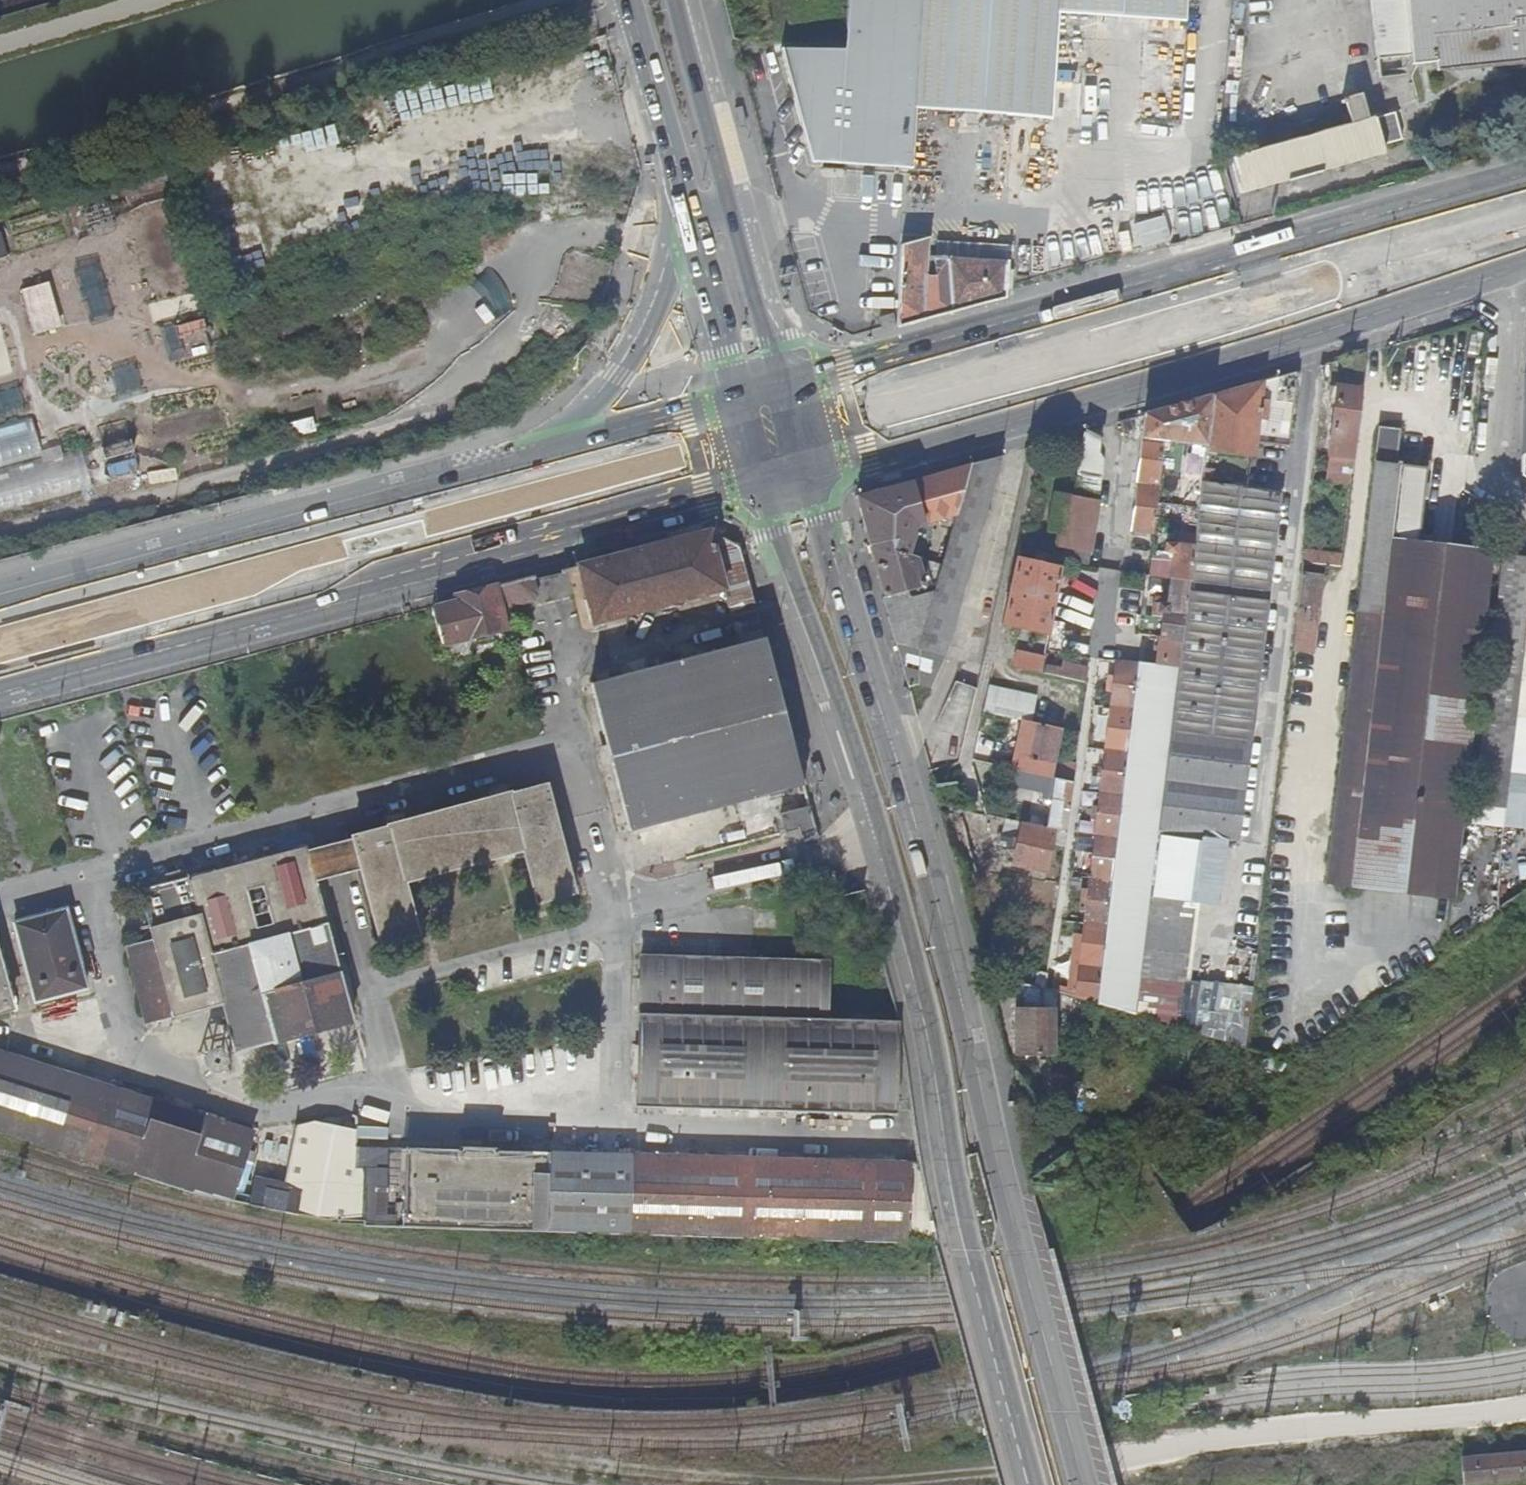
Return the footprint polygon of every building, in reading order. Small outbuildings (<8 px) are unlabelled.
[(844,51),(780,51),(810,164),(910,170),(915,108),(922,0),(845,0),(844,51)] [(1183,26),(1184,0),(922,0),(915,108),(1003,113),(1051,117),(1060,15),(1183,26)] [(1378,60),(1414,57),(1416,65),(1435,63),(1435,71),(1525,63),(1525,0),(1371,0),(1378,60)] [(1377,148),(1397,143),(1389,116),(1364,122),(1356,96),(1338,101),(1339,102),(1336,103),(1337,106),(1340,106),(1345,127),(1227,158),(1236,194),(1380,156),(1377,148)] [(93,238),(120,232),(114,203),(87,209),(93,238)] [(926,239),(901,245),(895,328),(946,314),(1003,298),(1006,256),(1006,253),(1003,250),(1001,250),(976,248),(976,259),(932,256),(932,276),(924,275),(926,239)] [(101,265),(81,268),(89,327),(108,324),(101,265)] [(23,291),(37,336),(66,327),(52,283),(23,291)] [(878,319),(881,328),(895,324),(892,315),(878,319)] [(164,327),(167,358),(208,355),(206,323),(164,327)] [(9,372),(1,325),(0,325),(0,374),(9,372)] [(1364,353),(1346,359),(1344,387),(1337,387),(1337,392),(1330,392),(1329,402),(1335,403),(1327,475),(1350,477),(1364,353)] [(120,397),(142,392),(136,367),(114,372),(120,397)] [(1294,373),(1213,396),(1206,449),(1249,455),(1251,445),(1257,445),(1258,442),(1286,445),(1294,373)] [(1213,396),(1144,415),(1131,529),(1152,531),(1162,451),(1168,451),(1169,442),(1185,444),(1180,478),(1202,481),(1206,449),(1213,396)] [(1100,427),(1083,432),(1071,496),(1064,533),(1059,560),(1084,564),(1087,552),(1088,551),(1096,502),(1096,451),(1100,427)] [(1324,884),(1450,898),(1491,550),(1418,540),(1427,468),(1395,464),(1399,430),(1379,427),(1324,884)] [(1000,455),(855,496),(893,641),(943,653),(944,653),(1000,455)] [(1202,481),(1180,478),(1177,504),(1199,506),(1202,483),(1202,481)] [(1202,483),(1199,506),(1195,536),(1190,580),(1181,640),(1178,667),(1157,828),(1236,839),(1245,765),(1280,493),(1202,483)] [(1064,533),(1071,496),(1052,492),(1046,521),(1050,522),(1048,529),(1064,533)] [(710,533),(598,561),(588,590),(597,621),(750,579),(741,547),(710,533)] [(1172,554),(1170,578),(1190,580),(1195,536),(1183,534),(1181,545),(1167,544),(1165,553),(1172,554)] [(1340,555),(1302,551),(1300,563),(1329,566),(1339,566),(1340,555)] [(1499,554),(1467,824),(1498,827),(1525,591),(1525,557),(1499,554)] [(1057,567),(1015,558),(1001,624),(1046,631),(1057,567)] [(1329,566),(1300,563),(1293,624),(1314,627),(1321,576),(1328,577),(1329,566)] [(439,604),(452,652),(514,635),(508,611),(544,601),(537,577),(439,604)] [(1190,580),(1170,578),(1167,602),(1158,602),(1158,611),(1162,612),(1159,637),(1163,638),(1181,640),(1190,580)] [(1162,612),(1158,611),(1142,610),(1139,635),(1159,637),(1162,612)] [(1034,636),(1030,654),(1041,656),(1044,638),(1034,636)] [(806,783),(766,638),(594,683),(633,829),(806,783)] [(1163,638),(1159,665),(1178,667),(1181,640),(1163,638)] [(943,653),(893,641),(904,682),(926,687),(943,653)] [(1014,652),(1011,665),(1038,672),(1041,656),(1030,654),(1014,652)] [(1156,833),(1157,828),(1178,667),(1159,665),(1115,660),(1074,996),(1134,1012),(1138,971),(1141,946),(1148,893),(1156,833)] [(1044,664),(1042,673),(1084,682),(1086,667),(1060,661),(1058,667),(1044,664)] [(931,734),(923,752),(928,773),(959,765),(960,758),(971,709),(975,694),(953,684),(931,734)] [(1036,695),(987,685),(981,711),(1025,721),(1030,722),(1036,695)] [(1060,728),(1030,722),(1025,721),(1015,770),(1036,774),(1054,777),(1073,781),(1076,762),(1054,757),(1060,728)] [(1015,770),(1003,767),(1000,780),(1034,786),(1036,774),(1015,770)] [(1044,827),(1065,831),(1073,781),(1054,777),(1049,800),(1048,808),(1044,827)] [(551,784),(352,839),(361,869),(382,944),(418,935),(404,882),(528,848),(541,900),(579,890),(551,784)] [(1037,805),(1048,808),(1049,800),(1038,798),(1037,805)] [(819,831),(813,807),(785,814),(789,832),(802,830),(803,834),(819,831)] [(1021,822),(1004,819),(1001,835),(1017,839),(1021,822)] [(1051,844),(1063,846),(1065,831),(1044,827),(1021,822),(1017,839),(1014,848),(1011,863),(1045,871),(1051,844)] [(1148,893),(1191,899),(1199,838),(1156,833),(1148,893)] [(994,843),(1014,848),(1017,839),(1001,835),(997,834),(994,843)] [(330,845),(305,852),(314,881),(329,877),(338,875),(361,869),(352,839),(330,845)] [(314,881),(305,852),(304,846),(140,891),(153,939),(127,947),(147,1024),(201,1009),(206,1027),(226,1021),(247,1101),(365,1071),(314,881)] [(1141,946),(1187,951),(1194,899),(1191,899),(1148,893),(1141,946)] [(35,1001),(85,988),(64,911),(14,925),(35,1001)] [(1141,946),(1138,971),(1184,976),(1187,951),(1141,946)] [(901,1021),(900,1020),(821,1017),(824,960),(646,953),(639,1104),(898,1114),(901,1021)] [(10,1008),(0,970),(0,1011),(10,1008)] [(1053,1009),(1015,1009),(1014,1055),(1052,1056),(1053,1009)] [(221,1053),(218,1050),(215,1049),(210,1049),(206,1051),(203,1055),(202,1057),(201,1062),(202,1066),(204,1069),(207,1072),(212,1073),(215,1073),(222,1069),(224,1065),(225,1060),(224,1056),(221,1053)] [(251,1134),(0,1054),(0,1131),(56,1149),(199,1195),(240,1203),(255,1155),(245,1152),(248,1142),(251,1134)] [(257,1180),(251,1205),(290,1214),(339,1224),(351,1224),(379,1149),(355,1148),(356,1131),(312,1121),(297,1127),(285,1185),(257,1180)] [(245,1152),(255,1155),(258,1145),(248,1142),(245,1152)] [(409,1147),(404,1225),(619,1231),(908,1241),(908,1200),(911,1199),(913,1164),(496,1149),(496,1146),(489,1146),(489,1142),(472,1142),(472,1145),(463,1145),(463,1149),(409,1147)] [(908,1241),(934,1242),(926,1181),(923,1200),(911,1199),(908,1200),(908,1241)] [(1525,1480),(1525,1454),(1456,1457),(1458,1482),(1525,1480)]
